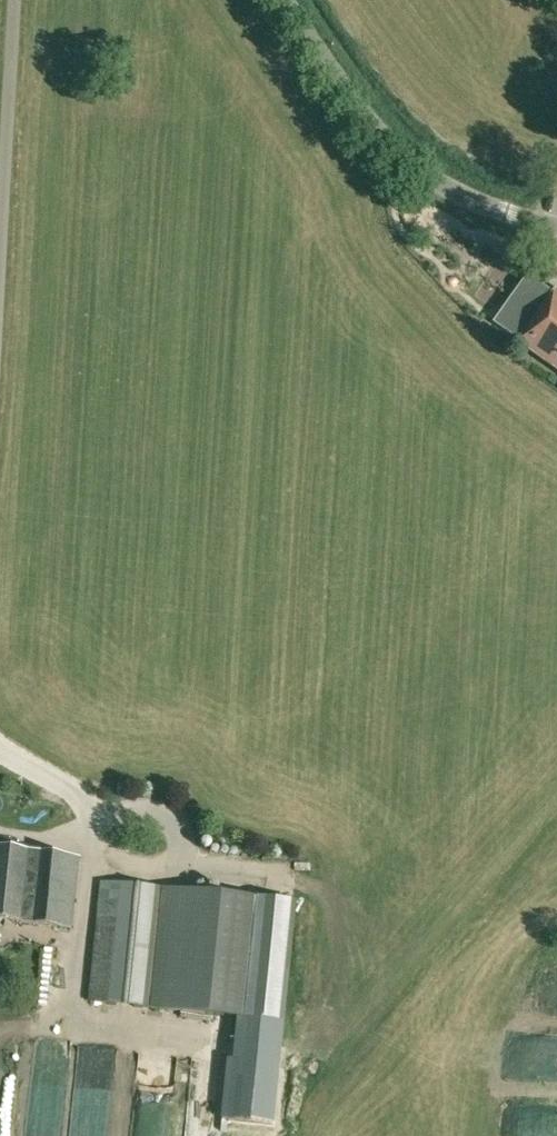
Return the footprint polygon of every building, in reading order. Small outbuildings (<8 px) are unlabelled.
[(550,301),(524,282),(494,323),(520,342),(520,343),(556,370),(556,292),(550,301)] [(0,848),(0,919),(70,927),(78,857),(0,848)] [(173,890),(102,882),(90,1001),(161,1009),(173,890)] [(261,899),(173,890),(161,1009),(249,1017),(252,983),(261,899)] [(280,1020),(292,902),(261,899),(252,983),(249,1017),(280,1020)]
